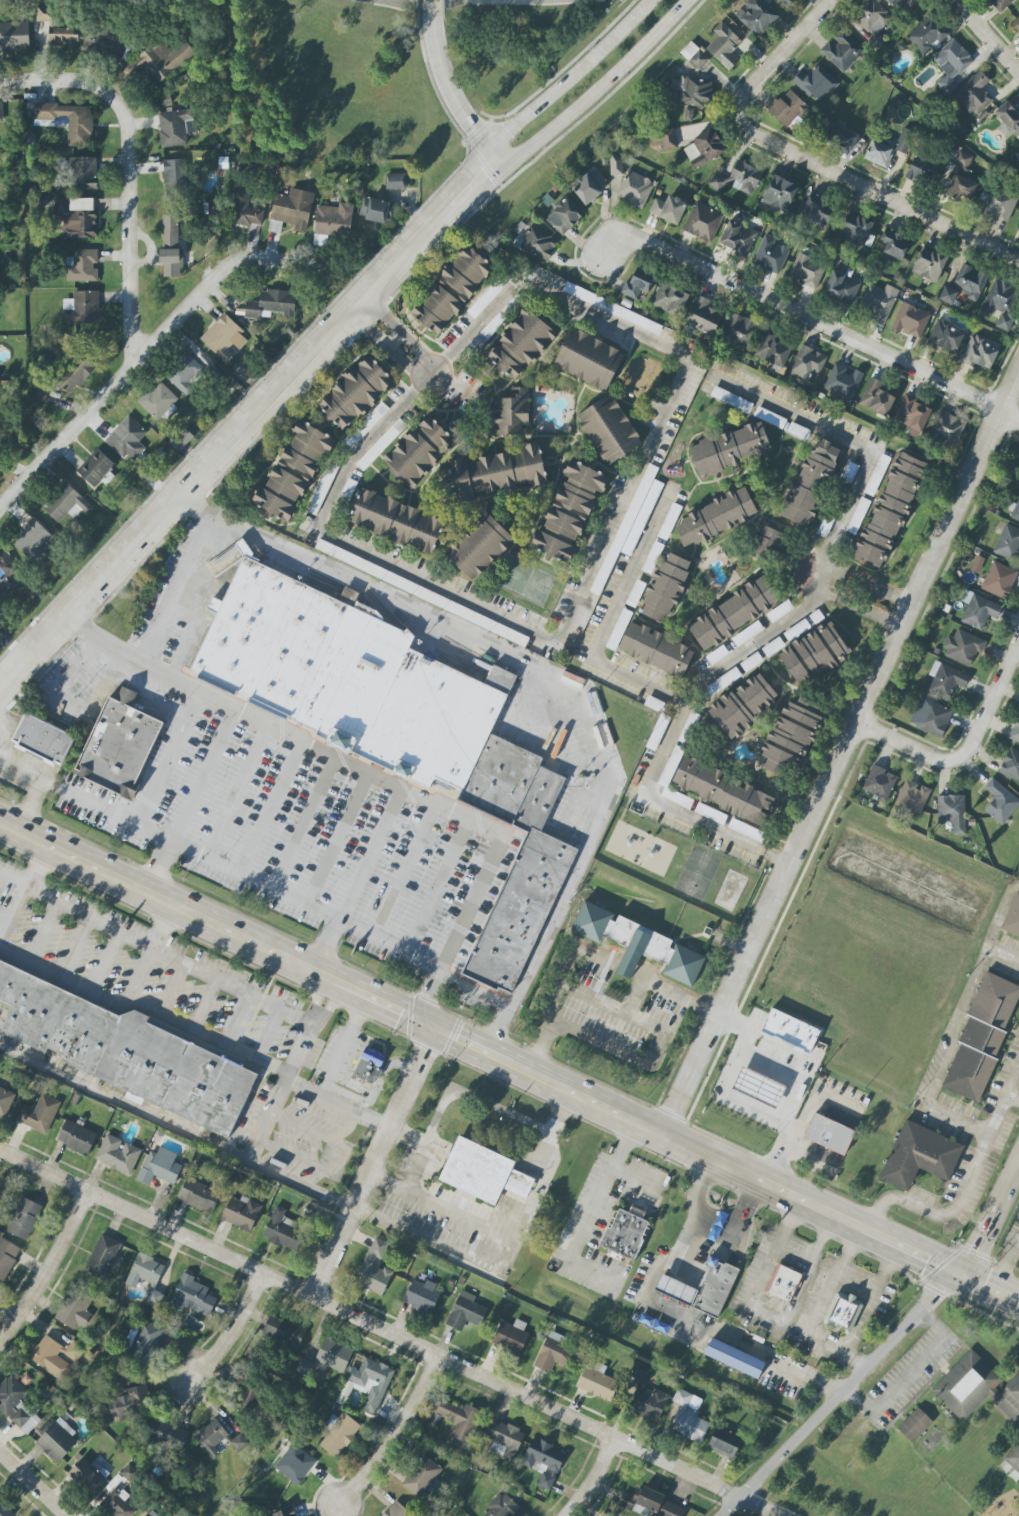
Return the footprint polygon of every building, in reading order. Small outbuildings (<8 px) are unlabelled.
[(779,14),(764,0),(749,0),(735,15),(759,37),(779,14)] [(874,0),(869,0),(853,19),(857,22),(851,30),(877,52),(887,41),(878,34),(893,16),(874,0)] [(899,11),(908,0),(885,0),(899,11)] [(1015,0),(988,0),(1000,13),(1015,0)] [(55,22),(55,7),(37,7),(36,21),(55,22)] [(924,57),(949,34),(931,14),(906,37),(924,57)] [(713,31),(718,36),(706,49),(729,71),(739,60),(731,53),(742,41),(721,21),(713,31)] [(29,22),(0,22),(0,51),(30,50),(29,22)] [(50,27),(49,48),(78,48),(79,28),(50,27)] [(85,52),(123,54),(124,29),(86,27),(85,52)] [(820,51),(843,72),(864,50),(842,29),(832,40),(831,39),(820,51)] [(185,40),(172,51),(160,38),(135,60),(158,85),(196,52),(185,40)] [(954,79),(974,61),(953,38),(931,58),(946,74),(936,84),(947,96),(959,85),(954,79)] [(710,59),(691,41),(681,52),(699,70),(710,59)] [(801,71),(792,81),(810,98),(812,95),(821,103),(840,84),(819,63),(807,76),(801,71)] [(992,101),(981,89),(990,80),(981,70),(953,96),(974,118),(992,101)] [(678,103),(711,107),(714,82),(672,77),(671,89),(679,90),(678,103)] [(808,106),(790,90),(780,101),(775,96),(765,107),(787,128),(808,106)] [(1011,132),(1018,140),(1018,114),(1007,101),(994,113),(1003,123),(997,128),(1006,137),(1011,132)] [(694,108),(685,108),(685,120),(694,120),(694,108)] [(188,146),(187,133),(195,133),(194,118),(185,119),(185,111),(159,112),(161,147),(188,146)] [(852,152),(859,135),(828,121),(821,138),(852,152)] [(701,156),(692,160),(696,168),(726,152),(713,128),(692,139),(701,156)] [(907,154),(915,133),(902,128),(894,150),(907,154)] [(651,130),(652,151),(676,149),(675,129),(651,130)] [(888,168),(895,148),(872,140),(864,160),(888,168)] [(945,193),(971,203),(979,183),(968,179),(972,171),(968,170),(974,156),(962,151),(945,193)] [(929,187),(938,165),(914,155),(906,177),(929,187)] [(611,156),(610,175),(622,175),(623,157),(611,156)] [(97,157),(70,157),(71,190),(97,189),(97,157)] [(165,197),(188,196),(186,159),(164,160),(165,197)] [(753,196),(763,170),(736,161),(729,180),(734,182),(732,188),(753,196)] [(599,187),(606,182),(597,167),(570,184),(584,206),(604,193),(599,187)] [(628,170),(616,197),(643,209),(655,183),(628,170)] [(707,185),(721,192),(728,179),(714,172),(707,185)] [(386,174),(387,189),(406,189),(406,173),(386,174)] [(762,203),(788,213),(798,185),(773,176),(762,203)] [(1018,199),(992,187),(981,212),(1007,224),(1018,199)] [(314,192),(290,188),(289,196),(275,194),(269,231),(280,233),(282,223),(295,225),(294,230),(307,232),(314,192)] [(248,208),(251,191),(235,189),(231,223),(262,227),(264,210),(248,208)] [(649,214),(679,224),(687,201),(668,195),(666,202),(655,198),(649,214)] [(835,201),(808,195),(802,218),(829,225),(835,201)] [(545,219),(564,236),(585,213),(566,196),(545,219)] [(95,198),(53,198),(54,216),(63,216),(63,238),(96,238),(95,198)] [(394,222),(396,201),(362,198),(359,219),(394,222)] [(712,242),(723,211),(694,201),(683,232),(712,242)] [(353,204),(339,203),(339,207),(316,206),(315,234),(352,235),(353,204)] [(837,237),(863,248),(874,222),(849,211),(837,237)] [(180,215),(163,215),(163,277),(180,277),(180,215)] [(748,255),(756,231),(728,221),(720,245),(748,255)] [(531,224),(520,249),(547,261),(558,237),(531,224)] [(882,256),(902,263),(911,239),(884,229),(880,241),(886,243),(882,256)] [(779,275),(790,249),(775,242),(776,238),(765,233),(752,263),(779,275)] [(411,315),(440,337),(493,266),(464,244),(411,315)] [(949,257),(924,245),(911,271),(936,283),(949,257)] [(97,249),(74,249),(74,266),(67,266),(66,281),(98,282),(99,269),(97,269),(97,249)] [(815,289),(827,264),(799,252),(788,276),(815,289)] [(822,294),(851,307),(862,282),(846,275),(849,266),(837,261),(822,294)] [(988,274),(962,264),(952,289),(944,285),(938,299),(953,305),(958,293),(978,301),(988,274)] [(648,294),(656,276),(637,267),(630,282),(626,281),(620,293),(636,300),(641,291),(648,294)] [(1018,303),(1018,288),(994,278),(981,312),(996,318),(993,326),(1008,331),(1018,303)] [(651,305),(679,318),(690,295),(662,281),(651,305)] [(563,293),(658,335),(663,325),(567,283),(563,293)] [(885,322),(900,291),(886,284),(883,290),(870,284),(858,308),(885,322)] [(295,317),(296,291),(260,290),(260,302),(246,301),(245,317),(271,318),(271,312),(284,312),(284,317),(295,317)] [(74,291),(74,299),(63,299),(62,323),(99,324),(100,291),(74,291)] [(685,324),(714,336),(723,313),(708,307),(710,300),(697,295),(685,324)] [(930,312),(901,302),(893,329),(922,338),(930,312)] [(523,307),(486,361),(519,383),(555,330),(523,307)] [(747,351),(759,324),(733,312),(721,339),(747,351)] [(224,314),(200,339),(226,363),(233,355),(228,350),(233,344),(240,350),(250,338),(224,314)] [(965,331),(936,320),(927,343),(956,355),(965,331)] [(554,366),(608,391),(625,353),(571,328),(554,366)] [(793,345),(764,333),(754,356),(783,368),(793,345)] [(961,362),(974,366),(974,364),(991,370),(1000,344),(971,334),(961,362)] [(808,380),(811,371),(820,375),(828,355),(800,345),(789,373),(808,380)] [(194,385),(207,371),(188,354),(166,378),(187,397),(196,387),(194,385)] [(395,384),(371,355),(316,403),(341,431),(395,384)] [(56,381),(68,394),(95,369),(83,356),(56,381)] [(852,400),(864,374),(851,368),(850,369),(836,362),(824,387),(852,400)] [(881,382),(871,377),(858,404),(886,418),(896,398),(878,388),(881,382)] [(181,401),(159,381),(139,402),(161,422),(181,401)] [(32,401),(46,403),(48,387),(34,385),(32,401)] [(753,404),(715,386),(710,396),(749,414),(753,404)] [(577,414),(606,466),(642,446),(613,394),(577,414)] [(933,409),(905,395),(893,419),(921,432),(933,409)] [(966,421),(940,410),(928,437),(955,448),(966,421)] [(146,448),(139,441),(148,432),(129,414),(106,440),(132,464),(146,448)] [(382,462),(412,489),(456,440),(429,416),(416,431),(413,428),(382,462)] [(290,522),(298,506),(299,507),(332,437),(298,420),(266,488),(259,485),(251,503),(290,522)] [(698,475),(772,453),(763,422),(689,444),(698,475)] [(781,516),(807,528),(842,450),(816,438),(781,516)] [(548,484),(539,441),(522,445),(523,450),(478,459),(479,461),(468,464),(467,458),(446,462),(453,496),(460,494),(461,503),(475,500),(474,496),(530,485),(530,488),(548,484)] [(94,488),(115,464),(98,448),(77,471),(94,488)] [(927,463),(897,451),(855,557),(885,569),(927,463)] [(571,563),(577,547),(576,547),(598,492),(602,494),(609,476),(570,461),(565,475),(543,531),(537,529),(530,548),(571,563)] [(68,513),(76,520),(90,504),(67,482),(43,507),(59,523),(68,513)] [(684,548),(710,539),(720,531),(727,528),(728,530),(737,527),(741,525),(755,514),(756,513),(746,486),(725,494),(721,496),(718,497),(705,507),(695,511),(676,526),(684,548)] [(433,554),(445,519),(361,489),(349,525),(433,554)] [(857,535),(870,501),(860,497),(847,531),(857,535)] [(682,506),(672,502),(658,537),(668,541),(682,506)] [(515,540),(487,511),(476,521),(481,526),(470,536),(466,533),(444,554),(472,582),(515,540)] [(11,541),(30,561),(54,539),(35,519),(11,541)] [(763,524),(750,552),(775,563),(787,535),(763,524)] [(1003,525),(994,554),(1016,560),(1018,551),(1018,530),(1003,525)] [(643,571),(652,574),(663,545),(653,541),(643,571)] [(14,579),(13,551),(0,551),(0,579),(14,579)] [(641,614),(668,625),(680,594),(693,562),(666,552),(641,614)] [(243,556),(224,602),(213,597),(208,607),(217,611),(190,675),(238,695),(235,702),(460,793),(457,802),(525,830),(465,976),(514,996),(575,847),(542,833),(567,770),(490,739),(516,674),(493,665),(486,681),(409,650),(416,632),(354,606),(359,593),(345,587),(341,596),(243,556)] [(1018,571),(993,561),(981,589),(1006,600),(1018,571)] [(701,648),(782,604),(768,577),(686,621),(701,648)] [(1003,607),(967,591),(962,601),(969,604),(961,621),(982,631),(989,616),(997,619),(1003,607)] [(766,614),(772,623),(795,609),(789,600),(766,614)] [(683,679),(695,650),(651,632),(652,630),(631,621),(618,651),(683,679)] [(797,686),(839,664),(838,662),(851,655),(833,621),(778,650),(797,686)] [(984,640),(957,628),(953,638),(948,635),(940,653),(973,667),(984,640)] [(949,700),(956,685),(965,689),(970,676),(936,660),(929,674),(935,677),(928,691),(949,700)] [(780,699),(759,671),(707,710),(731,741),(744,731),(742,728),(780,699)] [(941,738),(954,711),(922,696),(909,723),(941,738)] [(132,789),(164,723),(110,697),(73,773),(132,801),(137,791),(132,789)] [(808,757),(815,730),(819,731),(823,716),(818,715),(821,702),(799,697),(797,704),(780,700),(766,758),(767,758),(764,770),(792,778),(798,755),(808,757)] [(76,735),(25,711),(11,740),(16,742),(13,747),(55,766),(56,763),(62,765),(76,735)] [(671,718),(661,713),(646,747),(656,751),(671,718)] [(1018,713),(1008,739),(1018,743),(1018,713)] [(1018,781),(1018,753),(1008,749),(999,774),(1018,781)] [(777,797),(742,784),(745,779),(683,756),(671,788),(767,824),(777,797)] [(898,775),(872,765),(863,789),(875,794),(873,799),(886,804),(898,775)] [(1003,825),(1018,805),(1018,799),(993,777),(984,788),(995,797),(984,810),(1003,825)] [(921,815),(930,788),(904,779),(895,806),(921,815)] [(951,835),(966,835),(965,795),(938,796),(938,826),(951,826),(951,835)] [(694,813),(723,825),(728,815),(698,803),(694,813)] [(727,829),(762,842),(766,832),(731,820),(727,829)] [(656,852),(654,857),(648,854),(650,849),(656,852)] [(1000,929),(1018,938),(1018,893),(1017,892),(1000,929)] [(571,931),(602,943),(604,937),(627,946),(616,973),(632,979),(642,954),(666,964),(662,974),(693,987),(706,956),(674,943),(675,940),(616,916),(617,914),(583,901),(571,931)] [(13,1006),(0,1031),(45,1052),(48,1048),(64,1056),(62,1061),(229,1138),(259,1075),(147,1023),(150,1017),(135,1010),(120,1016),(0,961),(0,1000),(13,1006)] [(985,971),(967,1016),(968,1016),(958,1042),(960,1043),(942,1088),(978,1103),(1018,1001),(1018,985),(985,971)] [(771,1008),(760,1032),(808,1055),(819,1031),(771,1008)] [(376,1085),(386,1054),(365,1046),(354,1077),(376,1085)] [(785,1087),(774,1109),(732,1089),(743,1066),(785,1087)] [(11,1116),(11,1090),(0,1090),(0,1116),(11,1116)] [(47,1135),(61,1102),(42,1093),(35,1110),(24,1105),(17,1122),(47,1135)] [(814,1113),(802,1137),(843,1157),(855,1132),(814,1113)] [(88,1156),(98,1133),(66,1119),(56,1142),(88,1156)] [(907,1192),(879,1179),(906,1120),(964,1147),(948,1182),(918,1169),(907,1192)] [(131,1175),(142,1150),(124,1142),(124,1141),(106,1133),(95,1160),(131,1175)] [(514,1162),(494,1205),(439,1179),(459,1136),(514,1162)] [(177,1154),(160,1147),(157,1153),(149,1150),(137,1181),(151,1186),(154,1176),(176,1184),(183,1165),(174,1162),(177,1154)] [(178,1200),(213,1213),(221,1190),(186,1178),(178,1200)] [(28,1241),(43,1206),(22,1197),(7,1232),(28,1241)] [(261,1204),(242,1198),(241,1200),(229,1197),(222,1221),(253,1231),(261,1204)] [(262,1238),(291,1250),(301,1224),(284,1217),(287,1210),(276,1205),(262,1238)] [(600,1246),(635,1260),(643,1240),(641,1239),(648,1221),(619,1209),(611,1228),(608,1227),(600,1246)] [(122,1243),(101,1233),(84,1270),(105,1279),(122,1243)] [(356,1284),(384,1295),(393,1272),(373,1265),(376,1256),(383,1259),(389,1243),(374,1237),(356,1284)] [(13,1279),(13,1242),(0,1242),(0,1279),(13,1279)] [(165,1263),(138,1253),(127,1283),(136,1286),(139,1279),(152,1283),(145,1303),(159,1308),(165,1294),(156,1290),(165,1263)] [(779,1264),(766,1292),(789,1303),(802,1275),(779,1264)] [(698,1290),(691,1306),(654,1289),(662,1273),(698,1290)] [(209,1317),(217,1298),(207,1294),(210,1286),(182,1274),(169,1306),(184,1312),(185,1307),(209,1317)] [(431,1315),(442,1289),(426,1282),(425,1284),(413,1279),(403,1303),(431,1315)] [(95,1297),(75,1285),(55,1318),(75,1331),(78,1325),(83,1328),(92,1314),(87,1311),(95,1297)] [(446,1325),(462,1331),(466,1321),(480,1326),(487,1308),(473,1302),(476,1296),(460,1289),(446,1325)] [(823,1322),(851,1333),(864,1301),(836,1290),(823,1322)] [(307,1328),(270,1313),(260,1337),(297,1352),(307,1328)] [(123,1353),(149,1364),(163,1330),(137,1319),(123,1353)] [(527,1324),(516,1319),(513,1326),(502,1321),(492,1343),(520,1356),(530,1334),(524,1331),(527,1324)] [(566,1337),(548,1330),(535,1367),(551,1373),(554,1363),(569,1368),(575,1351),(562,1346),(566,1337)] [(28,1358),(62,1381),(73,1366),(58,1356),(62,1351),(77,1362),(86,1348),(73,1340),(67,1349),(44,1334),(28,1358)] [(343,1373),(354,1351),(326,1337),(315,1360),(343,1373)] [(712,1338),(704,1355),(757,1380),(765,1364),(712,1338)] [(931,1390),(971,1348),(1003,1379),(963,1421),(931,1390)] [(362,1410),(377,1415),(394,1368),(364,1357),(360,1370),(349,1366),(345,1378),(355,1382),(353,1388),(368,1394),(362,1410)] [(314,1364),(303,1358),(297,1370),(308,1376),(314,1364)] [(609,1402),(619,1381),(603,1374),(606,1367),(589,1360),(577,1387),(609,1402)] [(669,1396),(645,1385),(652,1370),(636,1362),(629,1376),(640,1381),(627,1409),(656,1423),(669,1396)] [(27,1435),(41,1419),(21,1400),(29,1391),(13,1376),(0,1390),(0,1410),(27,1435)] [(236,1401),(251,1407),(258,1387),(243,1382),(236,1401)] [(110,1414),(117,1412),(119,1421),(129,1418),(126,1408),(151,1402),(147,1384),(105,1395),(110,1414)] [(702,1443),(711,1423),(696,1417),(704,1399),(678,1388),(672,1401),(680,1405),(670,1430),(702,1443)] [(433,1413),(457,1423),(451,1436),(470,1444),(484,1412),(465,1404),(463,1408),(440,1398),(433,1413)] [(918,1408),(897,1429),(912,1444),(933,1422),(918,1408)] [(333,1414),(324,1426),(330,1430),(319,1445),(338,1459),(361,1425),(343,1412),(339,1418),(333,1414)] [(189,1429),(155,1416),(147,1436),(181,1450),(189,1429)] [(72,1436),(76,1432),(60,1417),(35,1443),(57,1464),(78,1441),(72,1436)] [(193,1435),(210,1460),(220,1454),(215,1447),(227,1438),(236,1453),(249,1444),(242,1433),(232,1440),(217,1418),(193,1435)] [(490,1452),(515,1461),(526,1430),(491,1418),(484,1438),(494,1441),(490,1452)] [(718,1426),(708,1447),(733,1460),(744,1438),(718,1426)] [(521,1464),(532,1469),(533,1468),(543,1472),(537,1485),(551,1491),(567,1452),(532,1438),(521,1464)] [(298,1486),(317,1461),(294,1442),(274,1467),(298,1486)] [(1003,1458),(1018,1474),(1018,1442),(1003,1458)] [(422,1499),(443,1468),(423,1454),(402,1485),(422,1499)] [(68,1473),(89,1493),(105,1476),(84,1457),(68,1473)] [(120,1474),(131,1483),(140,1473),(129,1463),(120,1474)] [(126,1501),(130,1496),(118,1485),(100,1505),(112,1515),(132,1515),(137,1511),(126,1501)] [(644,1515),(647,1515),(649,1510),(658,1513),(665,1496),(639,1485),(634,1497),(623,1492),(618,1505),(644,1515)] [(488,1506),(491,1508),(484,1515),(510,1515),(511,1515),(524,1515),(526,1513),(503,1491),(488,1506)] [(394,1500),(383,1515),(416,1515),(394,1500)] [(657,1515),(682,1515),(685,1510),(665,1500),(657,1515)] [(293,1506),(271,1514),(272,1515),(296,1515),(293,1506)]
